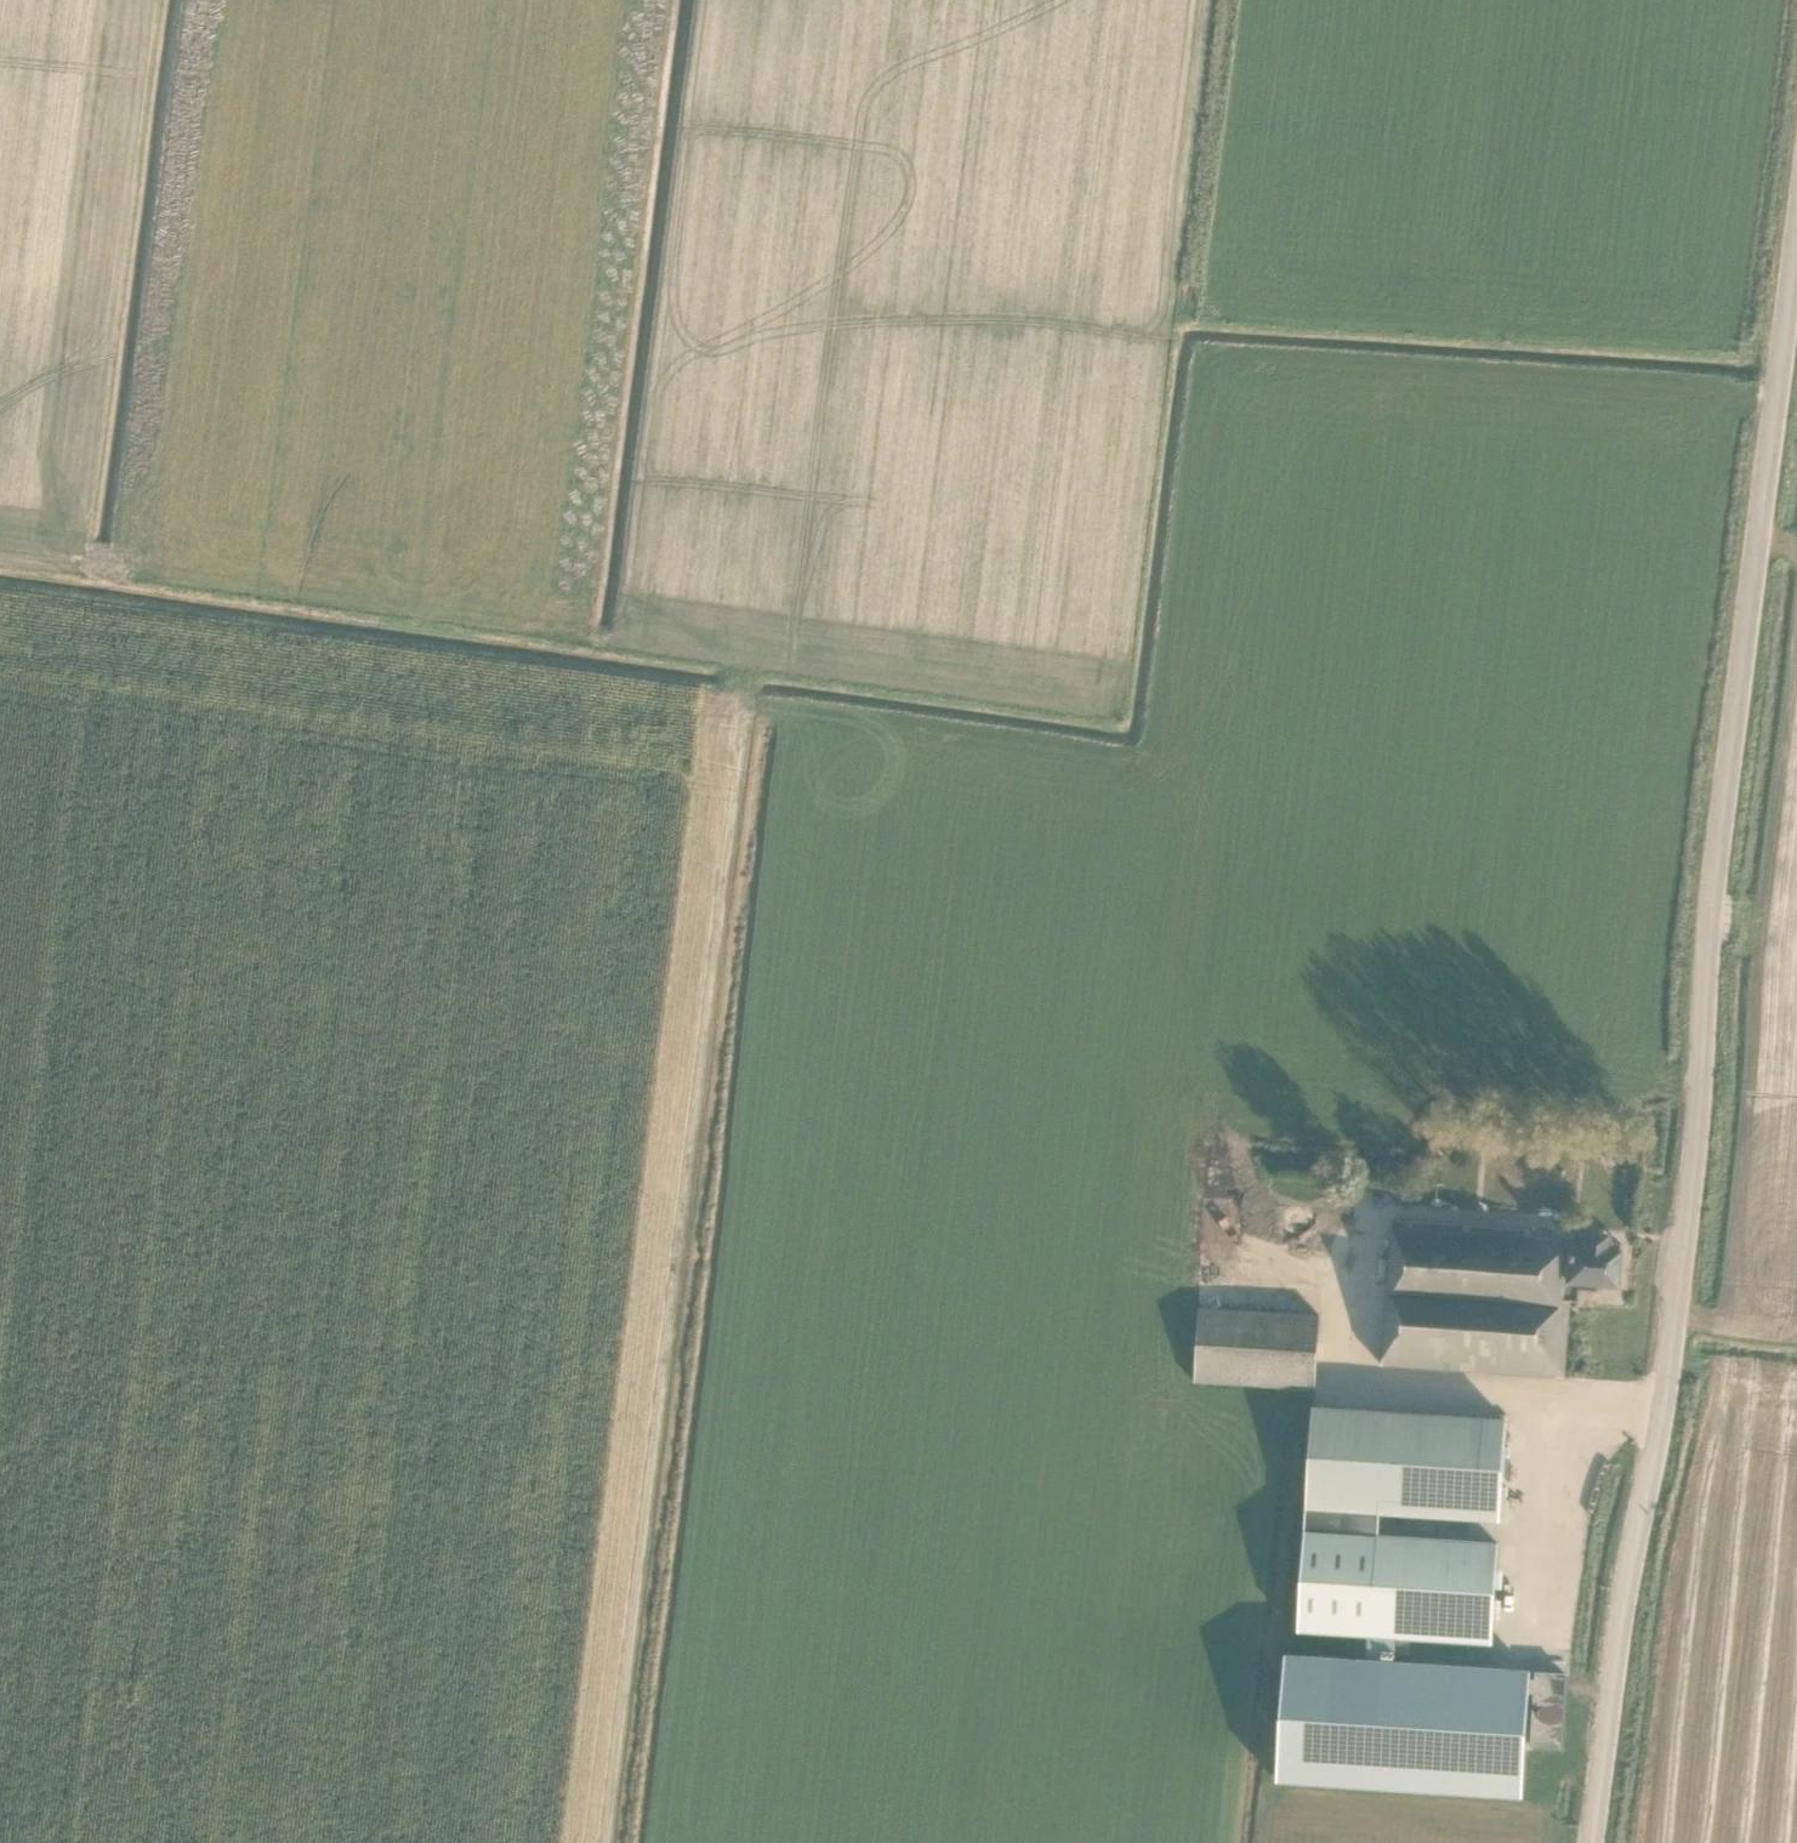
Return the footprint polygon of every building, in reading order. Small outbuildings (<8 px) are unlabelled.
[(1622,1288),(1626,1244),(1609,1243),(1609,1237),(1591,1235),(1591,1242),(1543,1238),(1542,1230),(1393,1218),(1381,1359),(1563,1374),(1569,1300),(1578,1301),(1579,1289),(1600,1290),(1600,1287),(1622,1288)] [(1198,1301),(1194,1376),(1313,1383),(1319,1307),(1198,1301)] [(1366,1638),(1364,1662),(1287,1657),(1279,1784),(1523,1801),(1532,1672),(1397,1665),(1398,1640),(1491,1645),(1498,1546),(1378,1538),(1380,1514),(1500,1524),(1506,1422),(1312,1410),(1298,1633),(1366,1638)]
